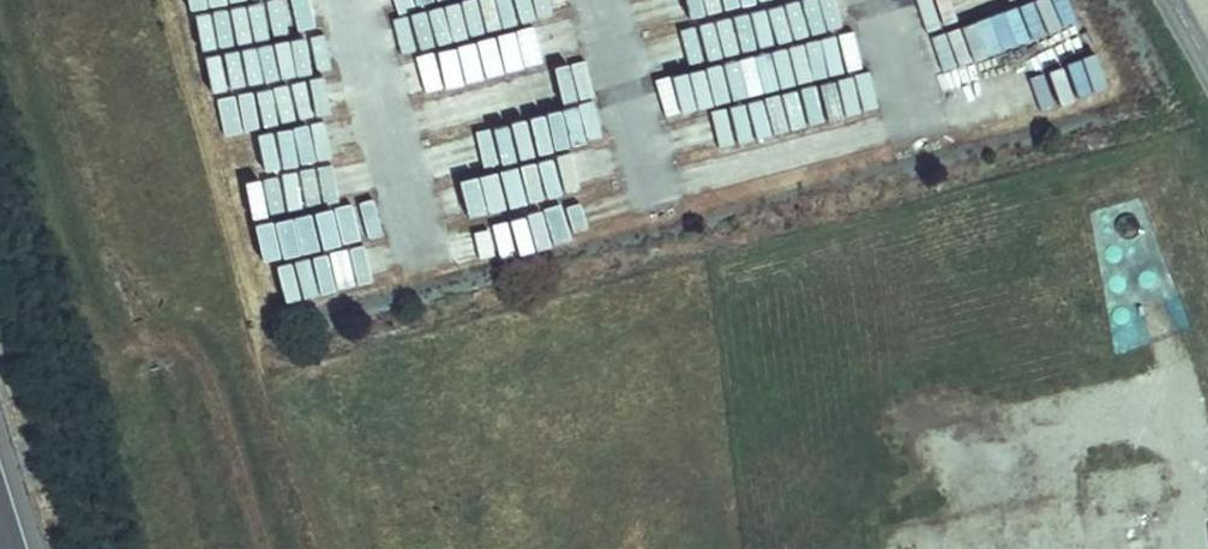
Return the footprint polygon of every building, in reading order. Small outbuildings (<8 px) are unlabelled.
[(653,33),(660,71),(726,59),(719,21),(653,33)] [(721,58),(725,94),(848,78),(843,42),(721,58)] [(399,62),(409,96),(440,87),(431,53),(399,62)] [(870,72),(856,74),(860,109),(874,107),(870,72)] [(526,157),(584,144),(576,105),(518,118),(526,157)] [(559,158),(518,165),(525,200),(566,192),(559,158)] [(475,179),(483,208),(511,200),(503,171),(475,179)] [(1085,474),(1091,514),(1164,502),(1157,462),(1085,474)]
